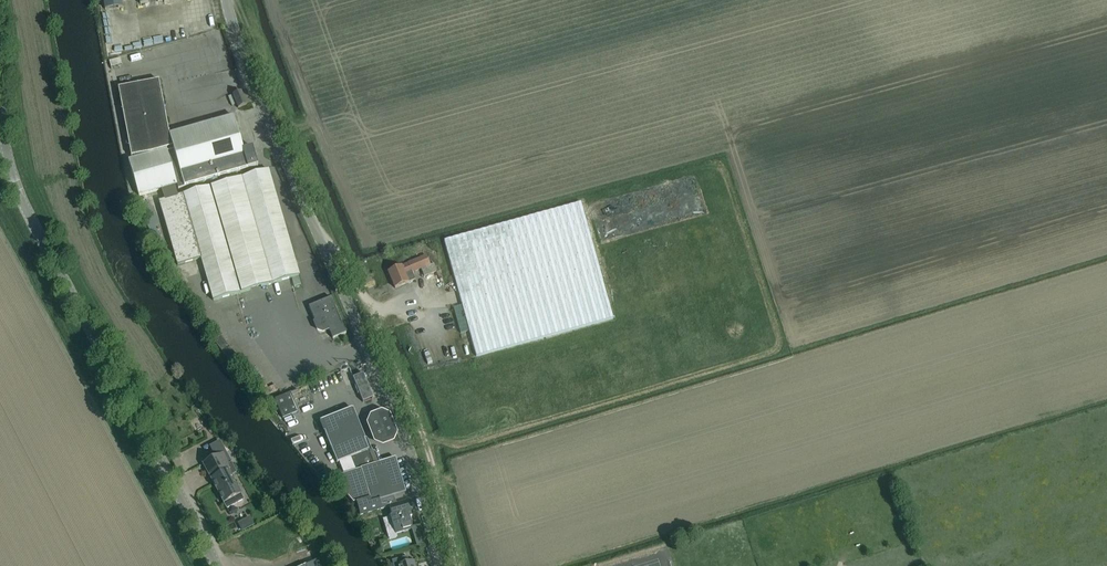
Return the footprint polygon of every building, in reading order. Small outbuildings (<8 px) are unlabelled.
[(121,0),(103,0),(104,9),(122,7),(121,0)] [(119,63),(131,60),(129,53),(117,56),(119,63)] [(243,150),(233,116),(169,135),(159,80),(118,88),(132,160),(129,161),(138,196),(177,185),(178,189),(258,166),(252,148),(243,150)] [(246,105),(241,91),(233,95),(238,108),(246,105)] [(211,186),(243,292),(288,279),(299,276),(268,170),(211,186)] [(213,302),(243,292),(211,186),(159,201),(177,266),(201,259),(213,302)] [(134,205),(137,211),(139,210),(149,204),(146,199),(134,205)] [(476,356),(612,319),(581,203),(444,240),(476,356)] [(398,268),(388,272),(395,288),(415,280),(412,273),(420,269),(424,276),(436,271),(433,264),(430,265),(426,256),(407,264),(401,267),(401,266),(398,268)] [(331,298),(321,302),(309,307),(317,328),(324,330),(328,328),(333,339),(346,333),(331,298)] [(373,398),(364,377),(354,381),(363,402),(373,398)] [(291,393),(275,400),(283,419),(298,412),(291,393)] [(371,503),(379,500),(405,493),(395,458),(374,465),(352,409),(320,422),(337,463),(350,458),(355,471),(332,478),(353,504),(356,503),(369,498),(371,503)] [(213,459),(203,464),(227,509),(236,503),(243,500),(235,486),(237,485),(232,476),(237,473),(232,463),(229,464),(228,462),(234,459),(229,450),(221,454),(213,459)] [(382,509),(379,500),(371,503),(369,498),(356,503),(360,516),(382,509)] [(390,517),(383,520),(389,540),(397,538),(396,534),(400,533),(412,529),(413,533),(414,533),(410,519),(412,518),(411,517),(409,518),(408,513),(410,513),(407,502),(396,505),(389,507),(392,517),(390,517)] [(254,526),(249,517),(237,523),(242,532),(254,526)] [(411,534),(397,538),(399,543),(412,539),(411,534)] [(414,562),(409,563),(407,557),(392,561),(393,565),(415,565),(414,562)]
